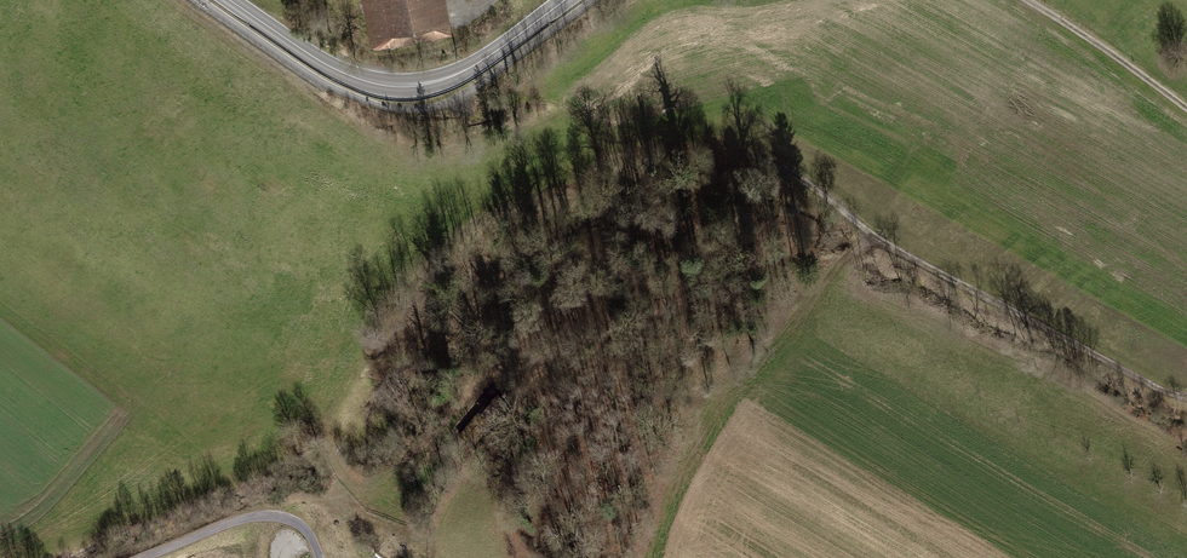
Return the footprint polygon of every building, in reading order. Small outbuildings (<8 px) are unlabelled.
[(374,47),(441,34),(434,0),(365,0),(374,47)] [(484,408),(478,416),(490,425),(505,405),(498,399),(489,411),(484,408)] [(385,542),(375,555),(379,557),(407,557),(385,542)]
